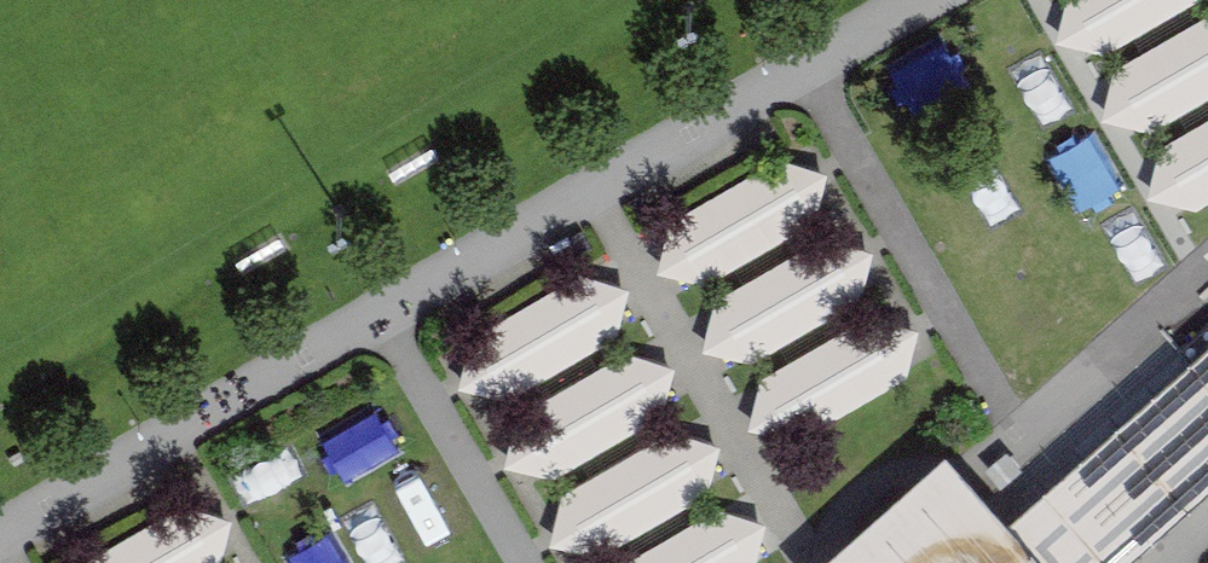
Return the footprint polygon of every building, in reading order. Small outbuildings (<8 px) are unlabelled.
[(1136,349),(1207,229),(1207,19),(1177,0),(1157,0),(998,267),(1136,349)] [(1055,65),(1102,96),(1153,19),(1125,0),(1098,0),(1055,65)] [(782,169),(679,228),(664,251),(678,275),(706,274),(808,215),(822,190),(809,169),(782,169)] [(829,248),(726,306),(711,330),(725,354),(753,352),(856,294),(869,269),(856,248),(829,248)] [(584,285),(482,344),(467,367),(480,391),(508,390),(611,331),(624,306),(611,285),(584,285)] [(876,325),(774,383),(759,407),(772,431),(800,429),(903,371),(916,346),(903,325),(876,325)] [(1007,530),(970,562),(1135,562),(1207,499),(1207,352),(1007,530)] [(631,363),(529,421),(514,445),(527,469),(555,467),(658,409),(671,384),(658,363),(631,363)] [(367,410),(264,469),(249,493),(263,517),(291,515),(393,456),(407,432),(394,411),(367,410)] [(676,442),(573,501),(558,524),(572,548),(600,547),(702,488),(716,464),(703,443),(676,442)] [(944,461),(831,562),(970,562),(1007,530),(944,461)] [(98,562),(205,562),(213,559),(227,534),(214,513),(186,513),(98,562)] [(633,562),(740,562),(746,559),(760,535),(747,514),(720,513),(633,562)] [(312,562),(368,562),(348,530),(307,554),(312,562)]
